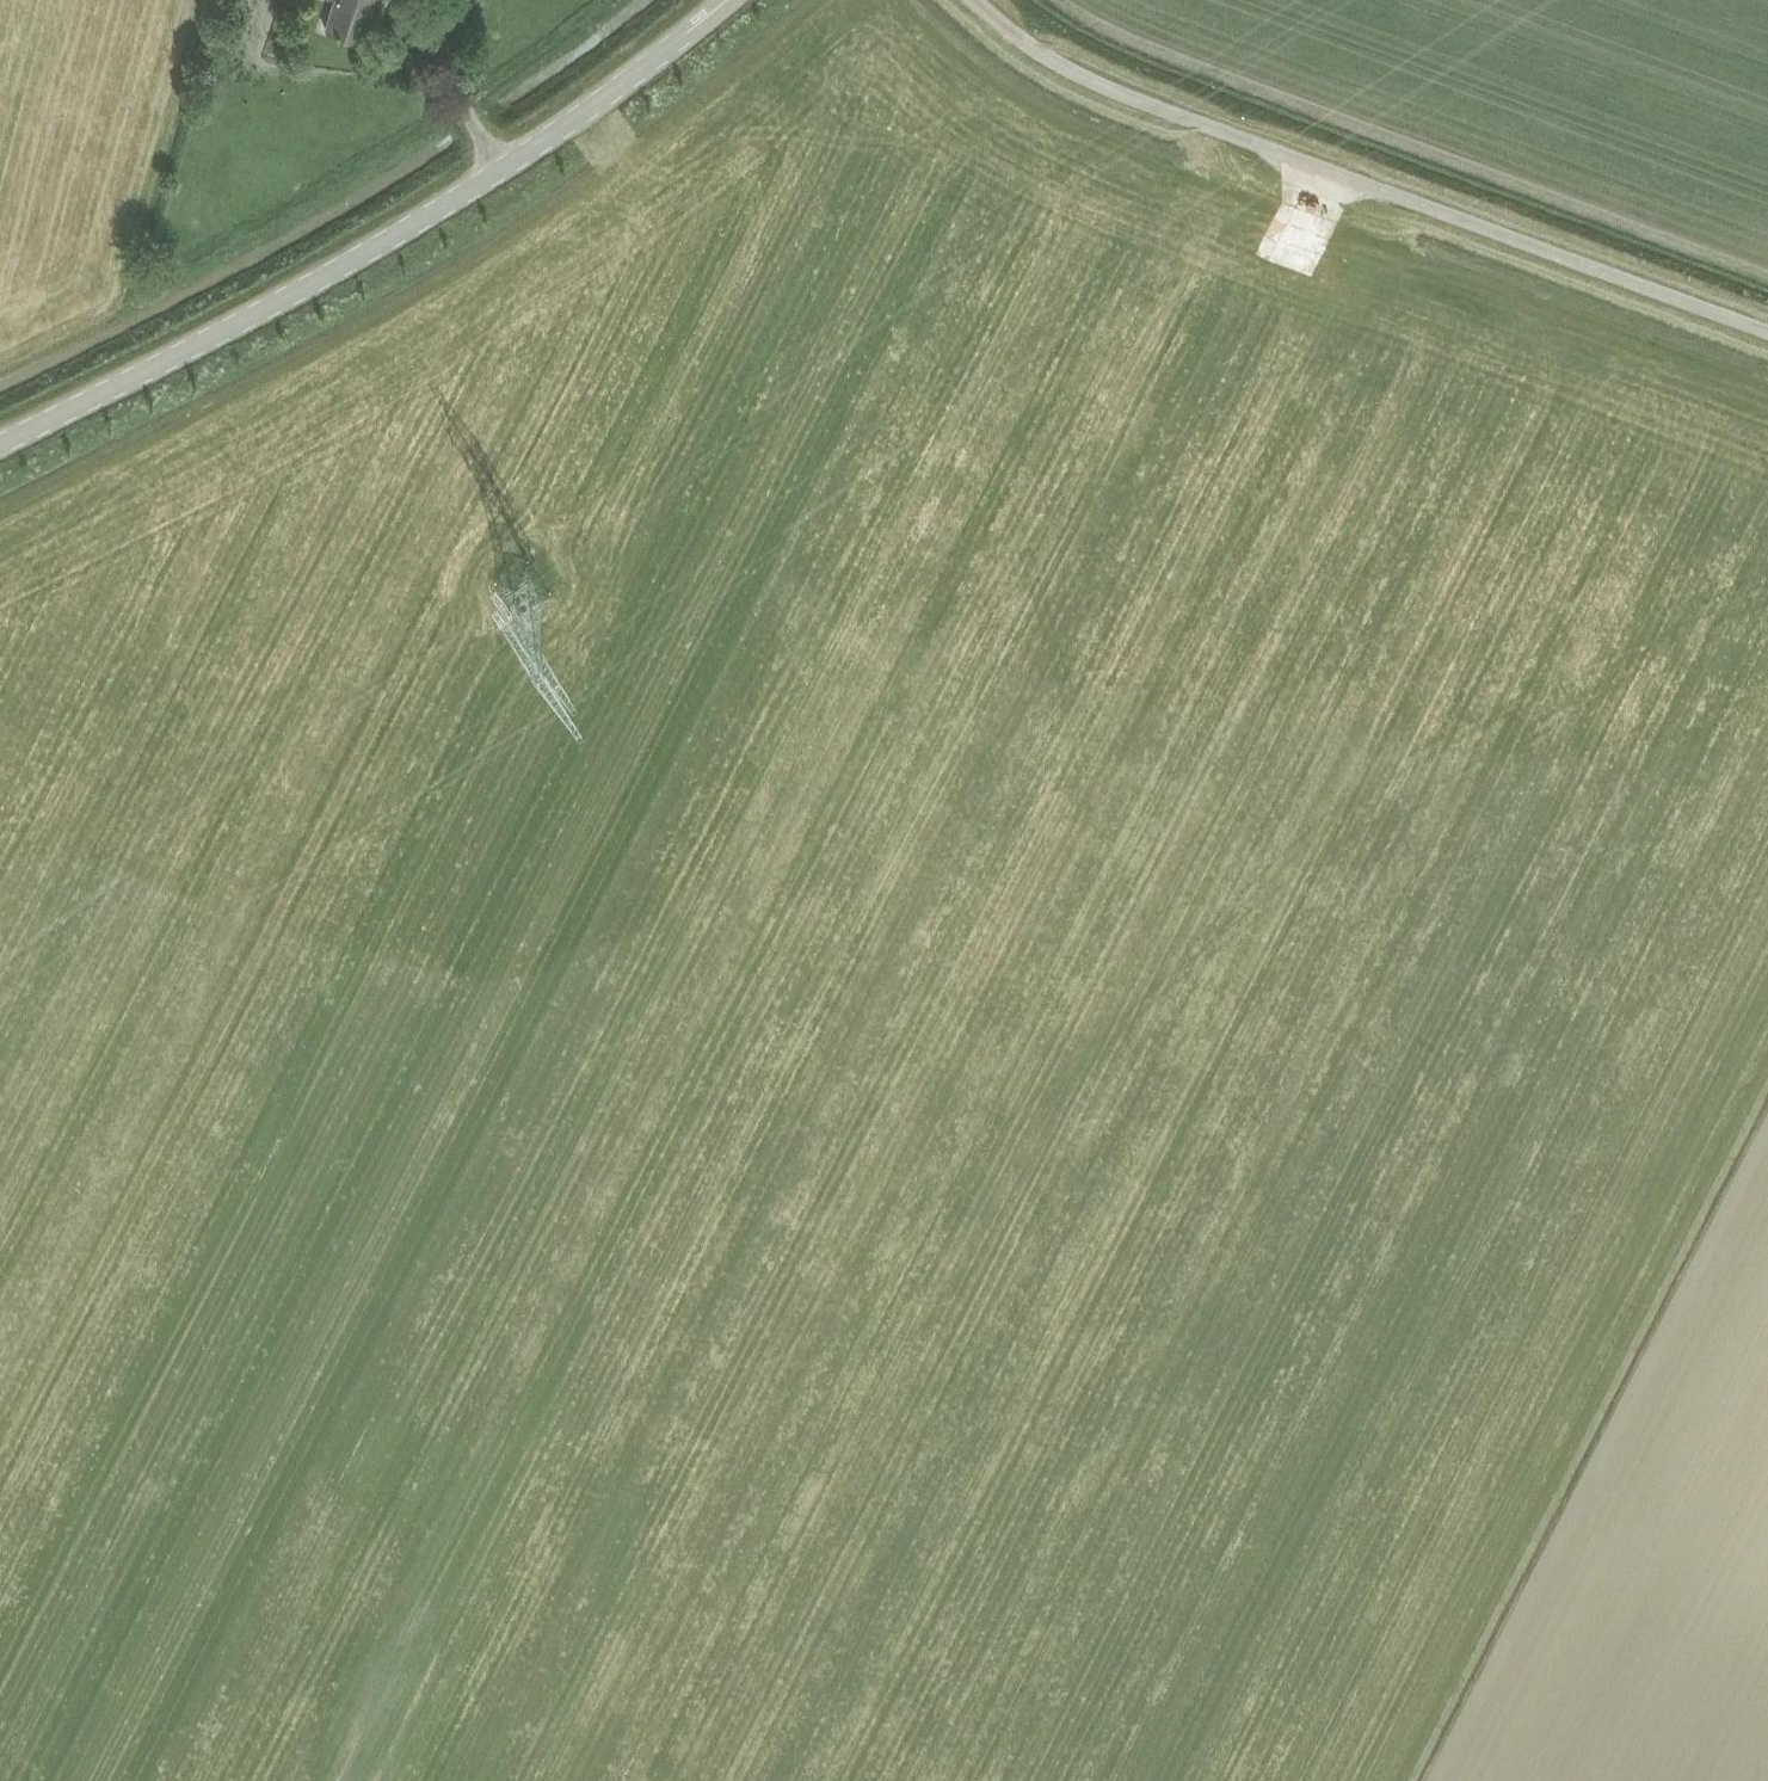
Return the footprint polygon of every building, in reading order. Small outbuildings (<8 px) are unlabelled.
[(386,0),(336,0),(327,31),(361,40),(370,8),(383,12),(386,0)]
